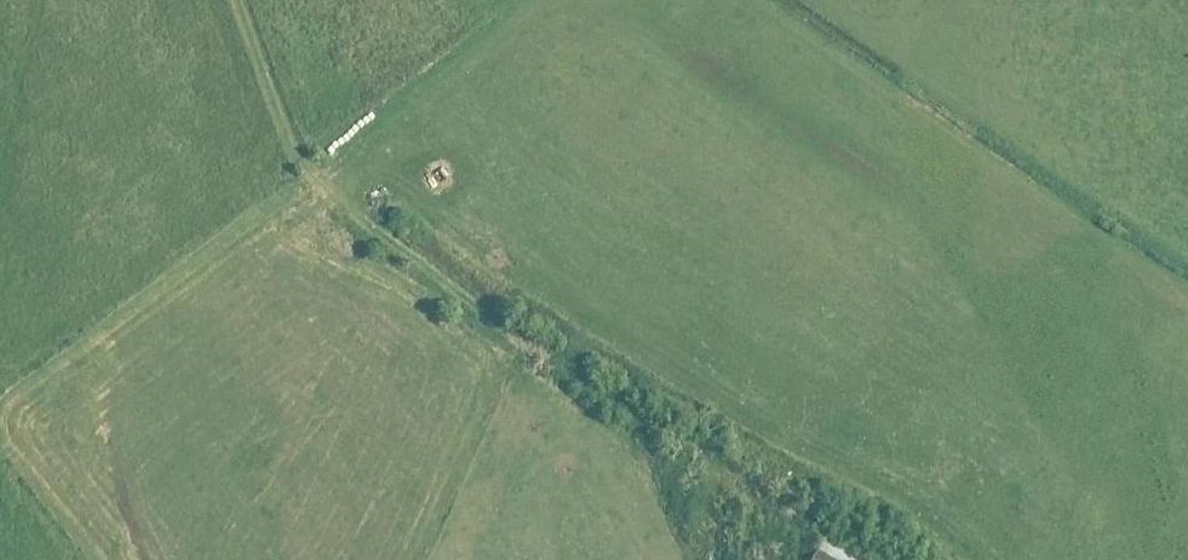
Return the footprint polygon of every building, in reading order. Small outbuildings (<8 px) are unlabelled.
[(816,551),(811,559),(871,559),(825,535),(816,551)]
